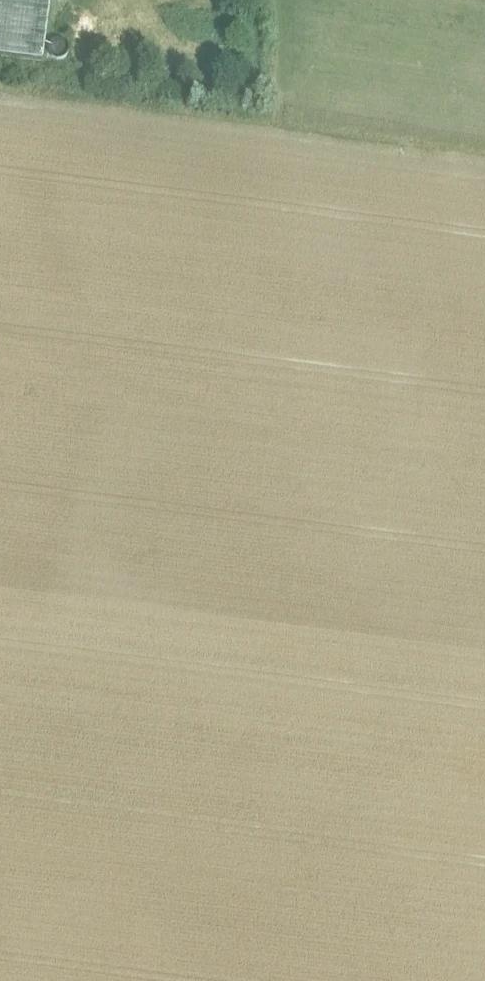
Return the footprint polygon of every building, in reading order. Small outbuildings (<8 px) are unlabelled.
[(41,61),(48,0),(0,0),(0,56),(41,61)]
